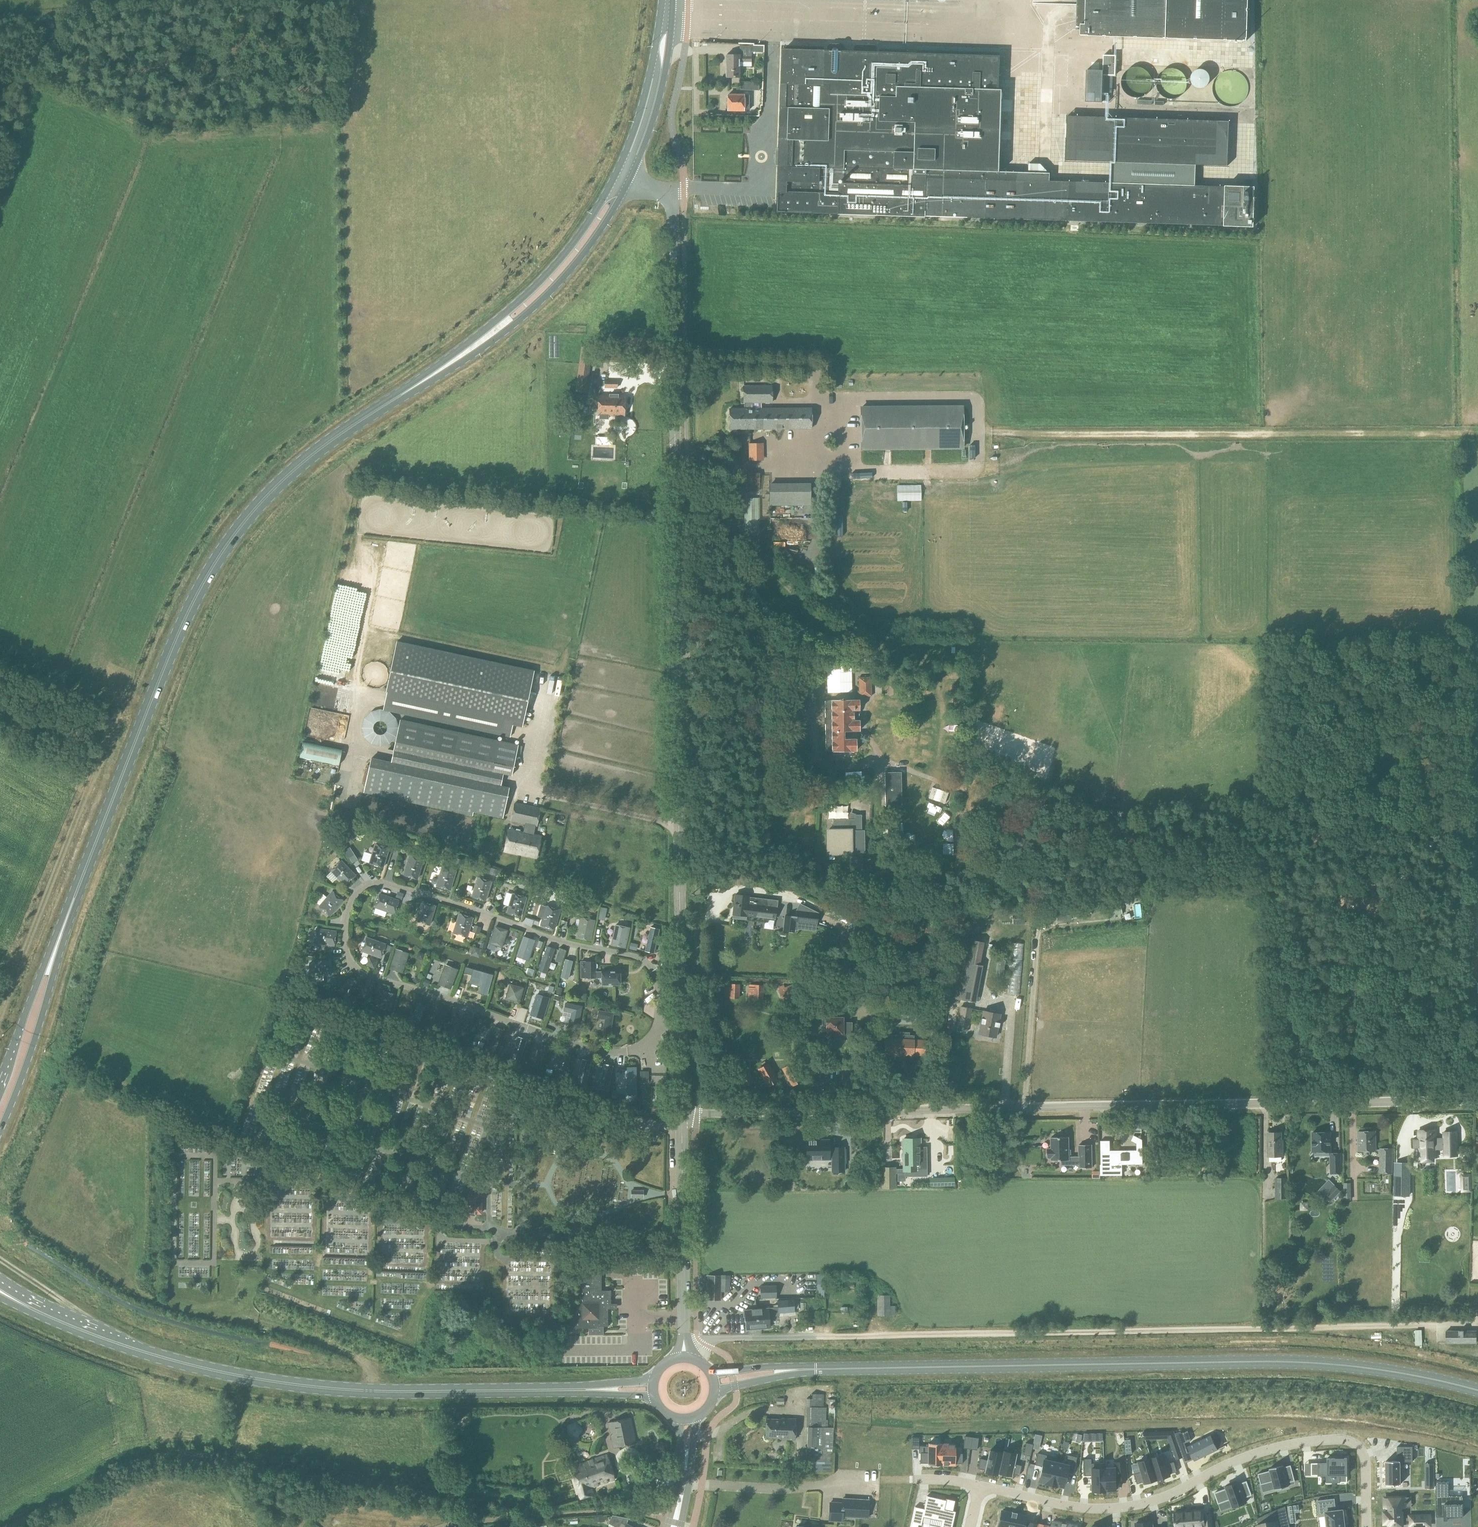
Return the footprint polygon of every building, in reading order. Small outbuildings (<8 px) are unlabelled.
[(1086,27),(1081,27),(1081,34),(1245,38),(1246,0),(1087,0),(1086,27)] [(1000,53),(782,47),(778,210),(1255,225),(1256,185),(1227,184),(1227,185),(1226,185),(1196,184),(1197,163),(1228,163),(1229,120),(1068,115),(1067,158),(1113,160),(1110,181),(1051,179),(1051,172),(1001,169),(1002,87),(999,88),(1000,53)] [(744,55),(744,54),(739,54),(726,54),(726,76),(739,76),(739,61),(751,61),(751,55),(744,55)] [(1103,55),(1103,75),(1116,75),(1116,56),(1103,55)] [(741,67),(741,75),(752,74),(751,66),(741,67)] [(1122,81),(1122,83),(1122,84),(1122,85),(1122,87),(1123,88),(1123,89),(1124,90),(1125,92),(1126,93),(1127,94),(1128,94),(1129,95),(1130,96),(1131,96),(1132,97),(1134,97),(1135,98),(1136,98),(1138,98),(1139,98),(1140,97),(1142,97),(1143,97),(1144,96),(1145,95),(1146,95),(1147,94),(1148,93),(1149,92),(1150,91),(1151,90),(1151,89),(1152,87),(1152,86),(1152,85),(1152,83),(1152,82),(1152,81),(1152,79),(1152,78),(1151,77),(1151,76),(1150,74),(1149,73),(1149,72),(1148,71),(1147,70),(1146,70),(1144,69),(1143,68),(1142,68),(1141,68),(1139,67),(1138,67),(1137,67),(1135,67),(1134,67),(1133,68),(1132,68),(1130,69),(1129,69),(1128,70),(1127,71),(1126,72),(1125,73),(1124,74),(1124,75),(1123,76),(1123,78),(1122,79),(1122,80),(1122,81)] [(1157,82),(1157,83),(1157,84),(1157,86),(1157,87),(1158,88),(1158,90),(1159,91),(1160,92),(1160,93),(1161,94),(1162,95),(1163,96),(1164,97),(1166,97),(1167,98),(1168,98),(1169,99),(1171,99),(1172,99),(1173,99),(1175,99),(1176,98),(1177,98),(1179,98),(1180,97),(1181,96),(1182,95),(1183,95),(1184,94),(1185,93),(1185,91),(1186,90),(1187,89),(1187,88),(1187,86),(1188,85),(1188,84),(1188,82),(1188,81),(1187,80),(1187,79),(1186,77),(1186,76),(1185,75),(1184,74),(1183,73),(1182,72),(1181,71),(1180,70),(1179,70),(1178,69),(1177,69),(1175,69),(1174,68),(1173,68),(1171,68),(1170,68),(1169,69),(1168,69),(1166,70),(1165,70),(1164,71),(1163,72),(1162,72),(1161,73),(1160,74),(1159,76),(1159,77),(1158,78),(1158,79),(1157,80),(1157,82)] [(1191,78),(1191,79),(1191,80),(1191,81),(1192,82),(1192,83),(1192,84),(1193,85),(1194,86),(1195,86),(1195,87),(1196,87),(1197,88),(1198,88),(1199,89),(1200,89),(1201,89),(1202,89),(1203,88),(1204,88),(1205,88),(1206,87),(1207,86),(1208,86),(1208,85),(1209,85),(1209,84),(1210,83),(1210,82),(1210,81),(1210,80),(1210,79),(1210,78),(1210,77),(1210,76),(1210,75),(1209,74),(1209,73),(1208,73),(1208,72),(1207,72),(1206,71),(1205,70),(1204,70),(1203,70),(1202,69),(1201,69),(1200,69),(1199,69),(1198,70),(1197,70),(1196,71),(1195,71),(1194,72),(1193,73),(1192,74),(1192,75),(1192,76),(1191,76),(1191,77),(1191,78)] [(1213,87),(1213,88),(1213,90),(1213,92),(1213,93),(1214,95),(1214,96),(1215,98),(1216,99),(1217,100),(1218,101),(1219,102),(1220,103),(1222,104),(1223,105),(1225,106),(1226,106),(1228,106),(1229,107),(1231,107),(1233,107),(1234,106),(1236,106),(1237,106),(1239,105),(1240,104),(1241,103),(1243,102),(1244,101),(1245,100),(1246,99),(1247,97),(1248,96),(1248,95),(1249,93),(1249,92),(1249,90),(1249,88),(1249,87),(1249,85),(1249,84),(1248,82),(1247,81),(1247,79),(1246,78),(1245,77),(1244,75),(1243,74),(1241,73),(1240,73),(1239,72),(1237,71),(1236,71),(1234,70),(1232,70),(1231,70),(1229,70),(1228,70),(1226,71),(1225,71),(1223,72),(1222,73),(1220,74),(1219,74),(1218,76),(1217,77),(1216,78),(1215,79),(1214,81),(1214,82),(1213,84),(1213,85),(1213,87)] [(749,109),(749,94),(744,94),(728,94),(728,109),(744,110),(744,109),(749,109)] [(590,363),(592,349),(581,347),(580,362),(590,363)] [(576,389),(576,392),(586,393),(586,390),(589,364),(580,363),(576,389)] [(772,386),(744,387),(744,402),(744,409),(751,409),(751,402),(772,402),(772,386)] [(585,394),(576,394),(576,404),(584,405),(585,394)] [(619,395),(612,395),(598,395),(597,416),(625,416),(625,395),(619,395)] [(863,409),(863,446),(959,447),(959,407),(863,409)] [(810,408),(731,409),(732,428),(811,428),(810,408)] [(597,435),(596,444),(613,446),(614,437),(597,435)] [(760,473),(742,473),(742,491),(760,491),(760,473)] [(810,482),(769,482),(769,505),(810,505),(810,482)] [(742,538),(759,538),(759,498),(742,498),(742,538)] [(522,726),(534,670),(398,641),(384,709),(510,736),(513,724),(522,726)] [(860,695),(872,695),(871,677),(860,677),(860,695)] [(549,695),(550,689),(537,687),(536,693),(549,695)] [(853,720),(852,710),(860,710),(859,699),(831,700),(832,751),(856,751),(856,740),(843,740),(843,731),(860,731),(860,720),(853,720)] [(399,719),(397,731),(390,761),(372,757),(365,791),(471,814),(472,809),(501,815),(507,786),(500,785),(502,772),(508,774),(514,744),(399,719)] [(303,741),(300,758),(338,765),(342,749),(303,741)] [(886,806),(902,806),(901,772),(885,773),(886,806)] [(515,803),(511,821),(525,824),(523,832),(526,833),(533,834),(535,826),(536,826),(540,808),(515,803)] [(855,819),(834,819),(834,830),(829,830),(829,855),(850,855),(850,867),(862,867),(862,853),(865,853),(865,831),(862,831),(862,815),(855,815),(855,819)] [(536,858),(540,836),(509,829),(504,851),(536,858)] [(375,844),(369,863),(383,867),(389,848),(375,844)] [(410,855),(404,875),(417,879),(423,860),(410,855)] [(331,870),(345,885),(355,875),(341,861),(331,870)] [(442,866),(437,886),(450,890),(456,870),(442,866)] [(478,877),(472,896),(485,901),(491,881),(478,877)] [(332,891),(319,906),(330,916),(343,900),(332,891)] [(513,893),(507,912),(520,916),(526,897),(513,893)] [(380,894),(375,907),(394,914),(399,900),(380,894)] [(733,903),(732,905),(734,905),(733,914),(775,918),(777,900),(748,897),(749,896),(735,895),(734,903),(733,903)] [(1111,914),(1123,913),(1122,898),(1110,899),(1111,914)] [(422,901),(416,920),(429,925),(435,906),(422,901)] [(785,916),(784,931),(795,932),(795,928),(796,922),(810,923),(809,929),(815,930),(817,911),(800,903),(797,909),(796,917),(785,916)] [(546,906),(541,925),(554,929),(560,910),(546,906)] [(1071,908),(1057,909),(1058,920),(1072,919),(1071,908)] [(459,913),(453,933),(467,937),(473,918),(459,913)] [(581,918),(576,937),(590,940),(594,921),(581,918)] [(616,925),(611,945),(625,948),(629,928),(616,925)] [(495,927),(490,943),(498,945),(498,946),(501,947),(502,947),(503,944),(503,943),(507,931),(495,927)] [(316,929),(314,942),(334,945),(336,931),(316,929)] [(659,931),(650,930),(646,952),(654,954),(659,931)] [(522,936),(516,953),(530,957),(535,940),(522,936)] [(367,937),(362,951),(381,958),(386,944),(367,937)] [(963,943),(953,997),(972,1000),(982,946),(983,942),(964,939),(963,943)] [(539,972),(546,974),(554,949),(547,946),(539,972)] [(395,953),(390,969),(402,972),(405,963),(406,963),(408,957),(401,954),(401,955),(395,953)] [(572,961),(565,959),(561,978),(568,980),(572,961)] [(310,963),(312,977),(331,974),(330,960),(310,963)] [(596,963),(596,961),(580,961),(581,978),(602,978),(602,984),(620,984),(620,971),(602,971),(596,971),(596,968),(598,967),(597,964),(596,963)] [(444,969),(439,984),(450,988),(454,979),(455,979),(457,973),(450,970),(450,971),(444,969)] [(473,969),(471,977),(482,980),(478,993),(487,996),(493,975),(473,969)] [(925,978),(924,969),(912,971),(913,975),(911,976),(911,980),(925,978)] [(351,976),(337,990),(342,995),(356,981),(351,976)] [(740,997),(741,984),(726,983),(726,996),(740,997)] [(510,984),(507,994),(506,995),(505,998),(505,999),(509,1000),(510,1000),(519,1002),(523,988),(510,984)] [(797,994),(793,984),(785,987),(784,985),(776,988),(782,1000),(797,994)] [(762,999),(762,985),(749,985),(749,999),(762,999)] [(383,992),(379,1007),(391,1010),(395,995),(389,993),(387,992),(386,992),(384,992),(383,992)] [(537,992),(531,1012),(544,1016),(550,996),(537,992)] [(566,1003),(564,1010),(572,1012),(571,1018),(570,1019),(569,1022),(570,1023),(573,1024),(574,1023),(578,1024),(582,1007),(566,1003)] [(878,1008),(877,1023),(911,1024),(911,1019),(919,1020),(920,1006),(913,1006),(913,1003),(897,1003),(897,1009),(878,1008)] [(410,1004),(406,1015),(412,1016),(415,1005),(410,1004)] [(960,1007),(957,1024),(958,1025),(957,1031),(966,1032),(967,1026),(968,1026),(971,1009),(960,1007)] [(598,1010),(597,1018),(605,1019),(603,1031),(610,1032),(614,1013),(598,1010)] [(995,1036),(999,1015),(983,1012),(979,1033),(995,1036)] [(461,1015),(458,1025),(457,1024),(455,1031),(461,1033),(461,1032),(467,1035),(473,1020),(461,1015)] [(825,1026),(825,1036),(827,1038),(832,1038),(834,1036),(834,1034),(851,1033),(851,1022),(842,1022),(842,1016),(825,1016),(825,1017),(824,1017),(822,1019),(822,1024),(824,1026),(825,1026)] [(495,1027),(494,1027),(493,1030),(493,1031),(485,1050),(493,1053),(502,1030),(498,1029),(498,1028),(495,1027)] [(520,1060),(528,1038),(518,1035),(511,1057),(520,1060)] [(924,1039),(885,1038),(885,1053),(923,1054),(924,1039)] [(934,1042),(926,1041),(926,1057),(934,1057),(934,1042)] [(541,1045),(540,1049),(540,1050),(534,1067),(542,1069),(549,1048),(546,1047),(545,1046),(542,1045),(541,1045)] [(814,1045),(806,1045),(805,1058),(813,1058),(814,1045)] [(716,1059),(725,1059),(725,1048),(716,1048),(716,1059)] [(563,1055),(558,1073),(565,1075),(571,1057),(563,1055)] [(582,1060),(578,1080),(586,1081),(590,1062),(582,1060)] [(745,1085),(754,1079),(745,1063),(735,1069),(745,1085)] [(768,1085),(778,1079),(768,1063),(758,1069),(768,1085)] [(792,1085),(801,1079),(791,1063),(782,1069),(792,1085)] [(603,1065),(599,1087),(607,1088),(611,1066),(603,1065)] [(636,1065),(627,1066),(628,1095),(637,1094),(636,1065)] [(1436,1149),(1436,1130),(1418,1131),(1419,1135),(1417,1135),(1417,1144),(1419,1144),(1419,1149),(1436,1149)] [(1370,1150),(1376,1150),(1375,1131),(1358,1131),(1359,1151),(1364,1150),(1370,1150)] [(1331,1151),(1330,1147),(1330,1132),(1313,1132),(1313,1152),(1331,1151)] [(1282,1141),(1280,1140),(1280,1133),(1268,1133),(1268,1147),(1268,1156),(1282,1155),(1282,1147),(1282,1141)] [(1120,1168),(1120,1164),(1143,1164),(1143,1139),(1134,1135),(1131,1141),(1135,1143),(1135,1150),(1123,1150),(1123,1153),(1108,1153),(1108,1169),(1120,1168)] [(1071,1150),(1069,1150),(1069,1136),(1051,1137),(1051,1148),(1047,1148),(1047,1158),(1052,1158),(1052,1160),(1061,1160),(1062,1165),(1079,1164),(1079,1167),(1092,1167),(1092,1144),(1079,1144),(1079,1156),(1070,1156),(1070,1154),(1071,1154),(1071,1150)] [(910,1139),(909,1138),(906,1138),(905,1139),(903,1139),(903,1141),(902,1142),(902,1145),(903,1146),(903,1153),(902,1154),(902,1157),(903,1157),(904,1171),(906,1171),(906,1176),(927,1175),(926,1147),(926,1150),(916,1150),(916,1145),(916,1139),(910,1139)] [(844,1171),(844,1148),(832,1148),(828,1148),(828,1140),(816,1141),(816,1140),(815,1140),(815,1141),(813,1141),(813,1140),(813,1141),(811,1141),(811,1140),(811,1141),(809,1141),(809,1140),(808,1140),(808,1141),(807,1141),(807,1159),(828,1159),(828,1158),(832,1158),(832,1162),(837,1162),(837,1171),(844,1171)] [(1221,1158),(1235,1158),(1234,1148),(1221,1148),(1221,1158)] [(1392,1158),(1392,1153),(1392,1149),(1380,1149),(1380,1173),(1382,1173),(1392,1173),(1392,1158)] [(1329,1152),(1329,1156),(1330,1174),(1342,1174),(1341,1152),(1331,1152),(1329,1152)] [(1422,1157),(1422,1174),(1435,1174),(1436,1157),(1422,1157)] [(882,1188),(895,1188),(895,1168),(882,1168),(882,1188)] [(1462,1191),(1471,1191),(1471,1188),(1470,1174),(1461,1175),(1462,1188),(1462,1191)] [(1410,1188),(1410,1176),(1395,1175),(1394,1188),(1394,1196),(1409,1196),(1410,1188)] [(942,1186),(954,1185),(954,1177),(942,1177),(942,1186)] [(1288,1177),(1276,1178),(1276,1199),(1288,1199),(1288,1177)] [(1340,1191),(1335,1185),(1323,1197),(1329,1202),(1340,1191)] [(470,1191),(463,1210),(469,1212),(474,1213),(481,1213),(481,1193),(470,1191)] [(596,1273),(582,1273),(582,1303),(573,1303),(573,1320),(573,1328),(580,1328),(598,1328),(598,1326),(608,1326),(608,1304),(611,1303),(610,1290),(601,1290),(601,1277),(596,1277),(596,1273)] [(1266,1282),(1284,1282),(1284,1274),(1266,1274),(1266,1282)] [(707,1275),(707,1299),(721,1299),(721,1291),(729,1292),(730,1279),(721,1278),(721,1276),(707,1275)] [(776,1285),(760,1286),(760,1298),(776,1298),(776,1285)] [(889,1295),(877,1295),(877,1315),(889,1315),(889,1295)] [(798,1319),(815,1318),(814,1297),(798,1298),(798,1319)] [(768,1308),(756,1309),(758,1329),(770,1328),(769,1316),(779,1316),(779,1313),(795,1312),(794,1299),(777,1300),(777,1307),(768,1307),(768,1308)] [(746,1330),(758,1329),(756,1309),(744,1310),(746,1330)] [(1477,1330),(1446,1330),(1446,1343),(1477,1343),(1477,1330)] [(1410,1348),(1418,1348),(1418,1332),(1410,1332),(1410,1348)] [(564,1341),(620,1342),(620,1334),(586,1334),(586,1333),(563,1333),(563,1357),(573,1357),(573,1352),(564,1352),(564,1341)] [(806,1398),(806,1427),(807,1427),(807,1463),(832,1463),(833,1427),(828,1427),(828,1419),(826,1419),(826,1408),(824,1408),(824,1393),(812,1393),(812,1398),(809,1398),(806,1398)] [(616,1420),(608,1422),(610,1432),(611,1432),(612,1434),(610,1435),(613,1448),(622,1446),(628,1445),(636,1443),(631,1417),(622,1419),(622,1418),(616,1420)] [(767,1419),(766,1437),(780,1437),(780,1439),(795,1439),(795,1419),(782,1418),(782,1420),(767,1419)] [(1188,1430),(1182,1433),(1185,1443),(1191,1440),(1188,1430)] [(1181,1431),(1175,1433),(1181,1450),(1187,1448),(1185,1443),(1182,1433),(1181,1431)] [(1084,1433),(1083,1442),(1103,1441),(1102,1433),(1084,1433)] [(1199,1440),(1187,1446),(1195,1461),(1206,1455),(1218,1449),(1211,1435),(1199,1440)] [(965,1436),(963,1448),(970,1449),(972,1437),(965,1436)] [(972,1437),(970,1449),(977,1450),(978,1438),(972,1437)] [(921,1453),(920,1463),(928,1463),(928,1465),(941,1465),(942,1443),(928,1443),(928,1453),(921,1453)] [(942,1443),(941,1465),(954,1465),(954,1464),(962,1464),(962,1453),(955,1453),(955,1444),(942,1443)] [(1026,1443),(1023,1454),(1030,1456),(1033,1444),(1026,1443)] [(1179,1445),(1171,1447),(1172,1450),(1173,1450),(1176,1459),(1183,1457),(1179,1445)] [(1397,1461),(1386,1461),(1386,1484),(1401,1484),(1401,1483),(1403,1482),(1402,1461),(1413,1461),(1413,1447),(1397,1447),(1397,1461)] [(980,1458),(978,1468),(985,1470),(985,1471),(998,1474),(999,1472),(998,1472),(1003,1453),(1002,1453),(990,1450),(988,1460),(980,1458)] [(1003,1453),(998,1472),(999,1472),(1011,1475),(1012,1474),(1019,1475),(1021,1465),(1014,1464),(1016,1454),(1002,1451),(1002,1453),(1003,1453)] [(1038,1453),(1035,1465),(1042,1466),(1038,1481),(1051,1484),(1056,1462),(1057,1457),(1038,1453)] [(606,1455),(571,1467),(577,1487),(580,1498),(590,1496),(593,1494),(591,1487),(614,1479),(613,1475),(614,1474),(609,1459),(608,1459),(606,1455)] [(1056,1462),(1051,1484),(1063,1487),(1066,1472),(1073,1473),(1077,1457),(1068,1455),(1065,1464),(1056,1462)] [(1164,1455),(1152,1458),(1158,1479),(1170,1475),(1170,1474),(1177,1472),(1174,1462),(1167,1464),(1164,1455)] [(1135,1474),(1134,1474),(1137,1484),(1145,1481),(1145,1483),(1158,1479),(1152,1458),(1139,1462),(1142,1472),(1135,1474)] [(1312,1463),(1312,1475),(1326,1475),(1339,1475),(1339,1482),(1340,1482),(1347,1482),(1347,1458),(1327,1458),(1327,1463),(1312,1463)] [(1091,1459),(1084,1459),(1084,1475),(1091,1475),(1092,1491),(1104,1490),(1103,1468),(1104,1468),(1104,1463),(1091,1463),(1091,1459)] [(1104,1468),(1103,1468),(1104,1490),(1117,1490),(1116,1480),(1128,1479),(1128,1474),(1127,1461),(1115,1463),(1115,1467),(1104,1468)] [(1270,1470),(1258,1474),(1261,1484),(1273,1481),(1275,1489),(1289,1486),(1288,1482),(1295,1481),(1291,1465),(1284,1467),(1283,1465),(1269,1469),(1270,1470)] [(1434,1474),(1426,1474),(1426,1488),(1434,1488),(1434,1474)] [(1226,1489),(1215,1493),(1218,1503),(1230,1499),(1233,1507),(1247,1502),(1245,1497),(1252,1495),(1247,1481),(1240,1484),(1239,1482),(1226,1487),(1226,1489)] [(1449,1482),(1436,1482),(1436,1505),(1437,1505),(1444,1505),(1444,1520),(1448,1520),(1448,1517),(1463,1517),(1463,1495),(1449,1496),(1449,1482)] [(910,1526),(918,1526),(918,1525),(921,1525),(924,1515),(931,1517),(931,1518),(936,1519),(936,1518),(943,1519),(942,1526),(952,1526),(956,1511),(953,1510),(955,1500),(946,1498),(946,1501),(928,1498),(928,1496),(927,1496),(924,1510),(916,1509),(916,1507),(915,1507),(910,1526)] [(1389,1512),(1384,1512),(1384,1523),(1390,1523),(1390,1525),(1401,1525),(1401,1524),(1410,1524),(1410,1526),(1430,1525),(1430,1515),(1410,1516),(1410,1518),(1401,1518),(1401,1516),(1401,1507),(1407,1507),(1407,1503),(1408,1503),(1408,1501),(1407,1501),(1407,1497),(1385,1498),(1385,1508),(1389,1508),(1389,1512)] [(830,1502),(829,1520),(842,1521),(842,1516),(868,1517),(869,1499),(842,1498),(842,1503),(830,1502)] [(1317,1501),(1319,1516),(1326,1515),(1328,1526),(1347,1526),(1347,1524),(1344,1524),(1343,1510),(1336,1511),(1334,1499),(1317,1501)] [(1299,1505),(1288,1506),(1289,1513),(1299,1512),(1299,1505)] [(1277,1522),(1288,1519),(1286,1506),(1260,1517),(1262,1526),(1258,1526),(1278,1526),(1277,1522)] [(1174,1512),(1176,1526),(1212,1526),(1211,1513),(1204,1513),(1204,1510),(1174,1512)] [(998,1526),(1001,1526),(1024,1526),(1026,1516),(1002,1511),(998,1526)] [(612,1515),(608,1523),(615,1526),(629,1526),(627,1525),(628,1519),(629,1519),(630,1518),(612,1515)]
